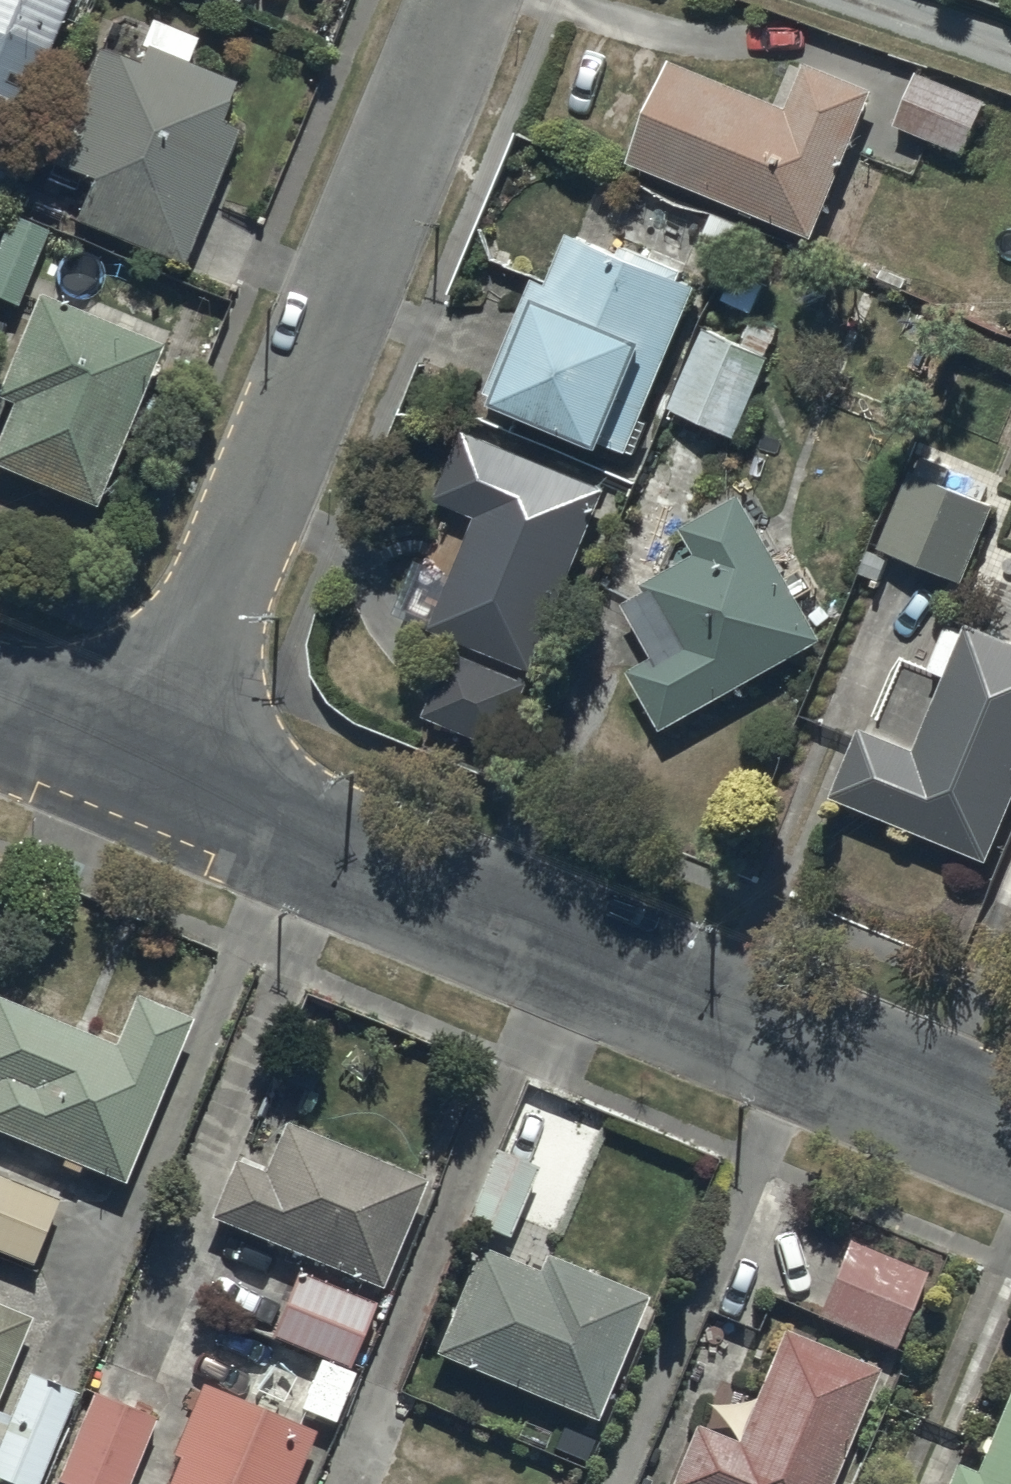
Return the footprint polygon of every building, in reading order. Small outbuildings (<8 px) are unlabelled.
[(4,149),(63,0),(0,0),(0,147),(4,149)] [(52,162),(90,177),(74,219),(183,261),(235,126),(219,120),(234,81),(143,47),(138,62),(97,47),(52,162)] [(784,98),(672,59),(632,159),(812,233),(874,87),(807,60),(784,98)] [(986,100),(918,71),(896,122),(964,151),(986,100)] [(9,213),(0,234),(0,296),(16,303),(48,229),(9,213)] [(539,275),(492,390),(633,448),(700,287),(571,234),(552,280),(539,275)] [(0,380),(0,397),(14,402),(0,433),(0,464),(95,503),(157,344),(38,296),(0,380)] [(768,354),(702,324),(666,405),(733,435),(768,354)] [(468,428),(432,495),(479,513),(429,624),(531,665),(608,481),(468,428)] [(962,580),(991,503),(942,485),(948,471),(919,460),(915,472),(908,469),(879,549),(962,580)] [(658,651),(633,665),(664,724),(824,639),(742,486),(679,520),(695,550),(647,581),(650,588),(630,599),(658,651)] [(836,794),(990,855),(1010,803),(1010,639),(968,621),(917,747),(863,725),(836,794)] [(526,676),(450,648),(426,714),(502,742),(526,676)] [(127,1193),(195,1029),(138,1005),(117,1056),(0,1007),(0,1141),(127,1193)] [(213,1228),(384,1299),(429,1191),(287,1132),(266,1182),(237,1170),(213,1228)] [(468,1228),(511,1245),(540,1177),(497,1159),(468,1228)] [(35,1273),(61,1208),(0,1184),(0,1259),(35,1273)] [(820,1325),(896,1358),(929,1282),(852,1249),(820,1325)] [(600,1430),(650,1307),(547,1266),(541,1281),(481,1257),(437,1365),(600,1430)] [(378,1312),(301,1281),(275,1346),(352,1377),(378,1312)] [(0,1314),(0,1411),(35,1328),(0,1314)] [(882,1381),(785,1341),(739,1452),(699,1435),(678,1483),(839,1483),(882,1381)] [(357,1383),(322,1369),(302,1418),(337,1432),(357,1383)] [(30,1381),(0,1455),(0,1483),(44,1483),(78,1400),(30,1381)] [(318,1441),(204,1394),(175,1463),(183,1466),(175,1483),(300,1483),(318,1441)] [(156,1427),(95,1401),(61,1483),(132,1483),(156,1427)] [(979,1483),(1010,1483),(1010,1407),(979,1483)] [(957,1476),(954,1483),(978,1483),(957,1476)]
